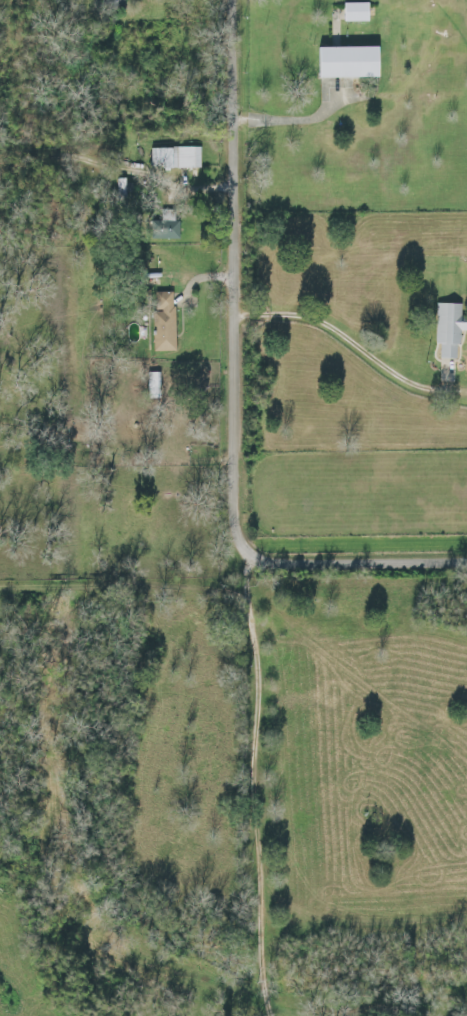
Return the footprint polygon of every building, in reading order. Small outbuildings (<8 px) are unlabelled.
[(345,22),(371,21),(371,3),(345,3),(345,22)] [(321,79),(384,77),(383,47),(320,48),(321,79)] [(201,147),(152,148),(152,169),(202,168),(201,147)] [(181,239),(182,221),(169,220),(168,238),(181,239)] [(177,352),(177,293),(161,293),(161,318),(156,318),(157,352),(177,352)] [(442,345),(443,359),(458,359),(458,339),(462,338),(462,332),(466,331),(466,306),(466,303),(437,304),(438,345),(442,345)]
